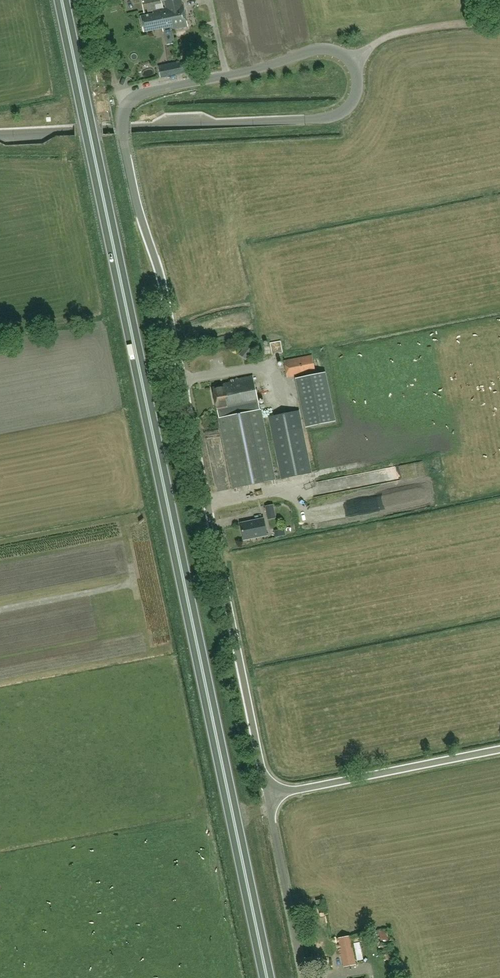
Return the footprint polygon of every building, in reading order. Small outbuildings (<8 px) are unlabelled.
[(156,9),(155,2),(161,1),(161,0),(142,0),(145,12),(153,11),(153,10),(156,9)] [(166,7),(168,16),(170,16),(172,29),(187,26),(186,20),(182,0),(166,0),(165,0),(166,7)] [(153,10),(153,11),(153,13),(141,16),(143,28),(144,31),(162,28),(163,31),(172,29),(170,16),(168,16),(166,7),(156,9),(153,10)] [(189,62),(180,63),(182,74),(191,72),(189,62)] [(180,63),(159,68),(161,78),(182,74),(180,63)] [(312,355),(283,360),(287,377),(315,371),(312,355)] [(326,372),(297,378),(307,427),(336,421),(326,372)] [(253,376),(229,381),(230,383),(224,384),(224,386),(213,388),(217,407),(219,418),(234,488),(275,480),(261,410),(260,410),(253,376)] [(311,473),(299,411),(269,417),(282,479),(311,473)] [(263,518),(240,523),(244,539),(267,534),(263,518)] [(284,529),(275,531),(276,537),(286,535),(284,529)] [(339,937),(339,938),(344,966),(355,964),(350,935),(339,937)] [(394,947),(380,951),(382,961),(397,958),(394,947)]
